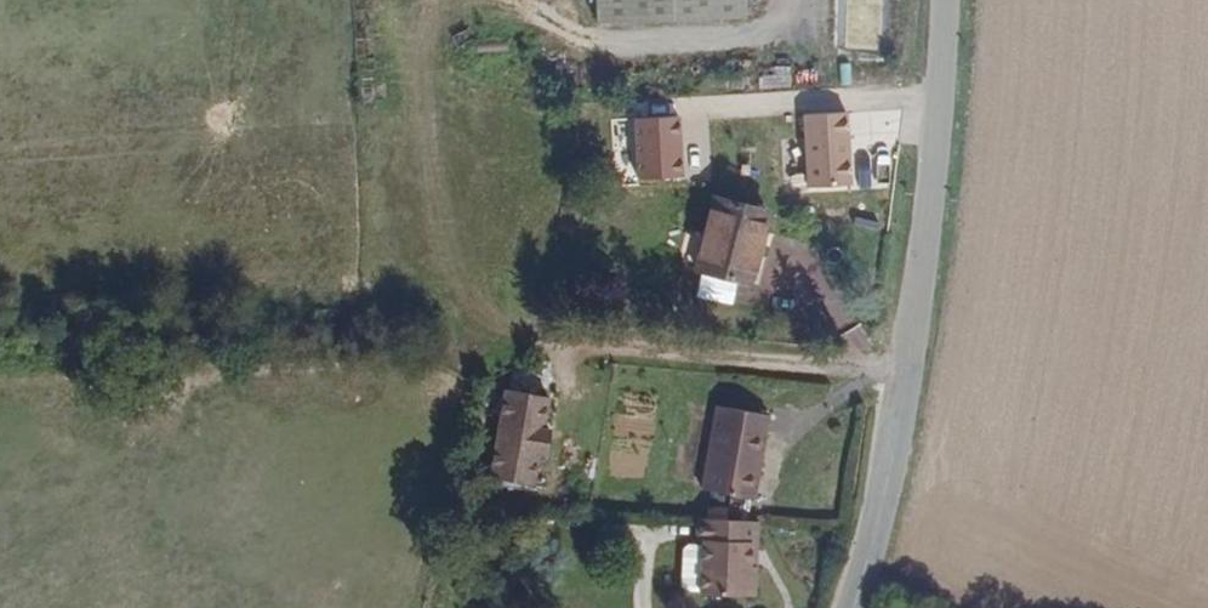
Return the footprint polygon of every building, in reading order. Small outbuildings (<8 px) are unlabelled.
[(742,0),(592,0),(593,23),(743,15),(742,0)] [(745,288),(762,225),(707,210),(700,236),(682,231),(672,268),(745,288)] [(536,457),(539,430),(532,429),(535,398),(488,394),(481,485),(527,488),(530,456),(536,457)] [(763,494),(779,406),(726,396),(710,485),(763,494)] [(750,554),(751,531),(764,531),(764,512),(702,511),(701,530),(710,531),(710,537),(709,583),(709,587),(764,587),(764,554),(750,554)] [(764,554),(764,531),(751,531),(750,554),(764,554)] [(709,583),(710,537),(695,537),(690,542),(690,578),(694,583),(709,583)]
